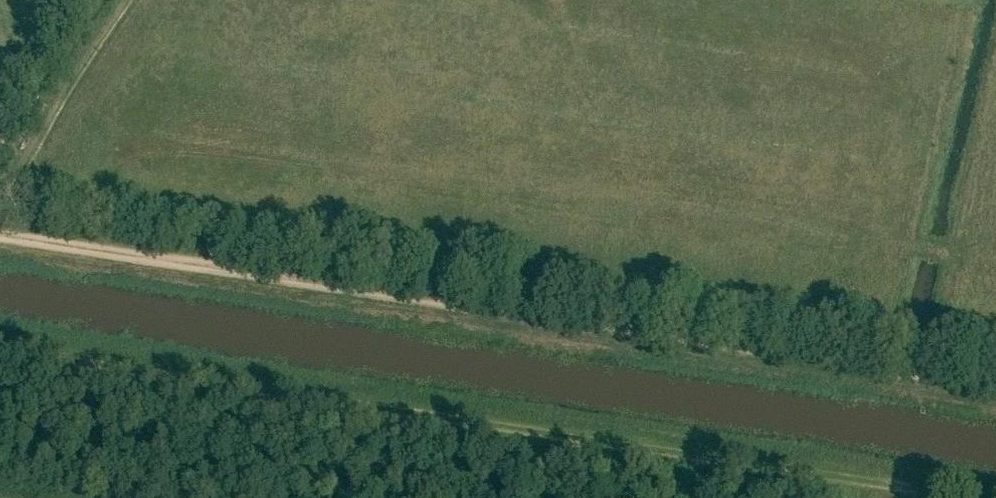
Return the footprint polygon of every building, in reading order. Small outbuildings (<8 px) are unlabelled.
[(10,104),(10,83),(0,83),(0,104),(10,104)]
